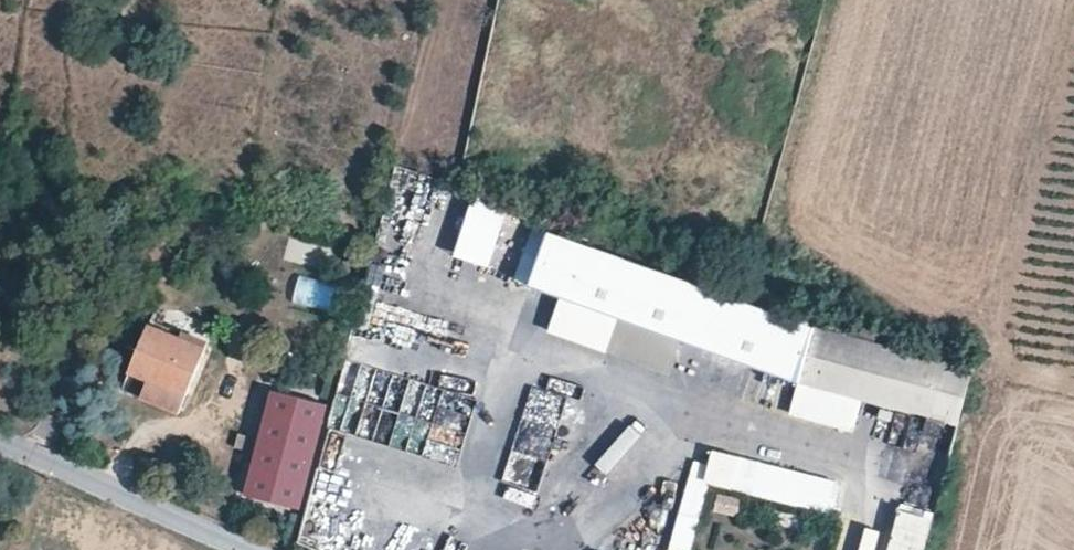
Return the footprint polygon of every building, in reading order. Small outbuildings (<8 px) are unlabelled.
[(493,270),(506,208),(469,201),(456,262),(493,270)] [(563,289),(583,237),(554,225),(534,277),(563,289)] [(794,320),(583,237),(563,289),(779,373),(782,362),(794,320)] [(808,345),(813,327),(817,313),(794,320),(782,362),(779,373),(799,380),(801,371),(808,345)] [(799,380),(864,397),(959,423),(973,370),(874,343),(876,329),(817,313),(799,380)] [(160,404),(167,387),(186,395),(207,342),(194,338),(192,342),(147,325),(129,372),(136,375),(149,379),(147,386),(142,397),(160,404)] [(674,371),(680,343),(617,329),(611,357),(674,371)] [(864,397),(799,380),(791,413),(854,429),(864,397)] [(532,386),(525,404),(512,399),(485,471),(536,491),(571,401),(532,386)] [(179,411),(186,395),(167,387),(160,404),(179,411)] [(272,392),(242,498),(300,515),(330,408),(272,392)] [(756,461),(719,451),(712,480),(748,490),(756,461)] [(839,484),(756,461),(748,490),(762,494),(830,511),(831,512),(839,484)]
